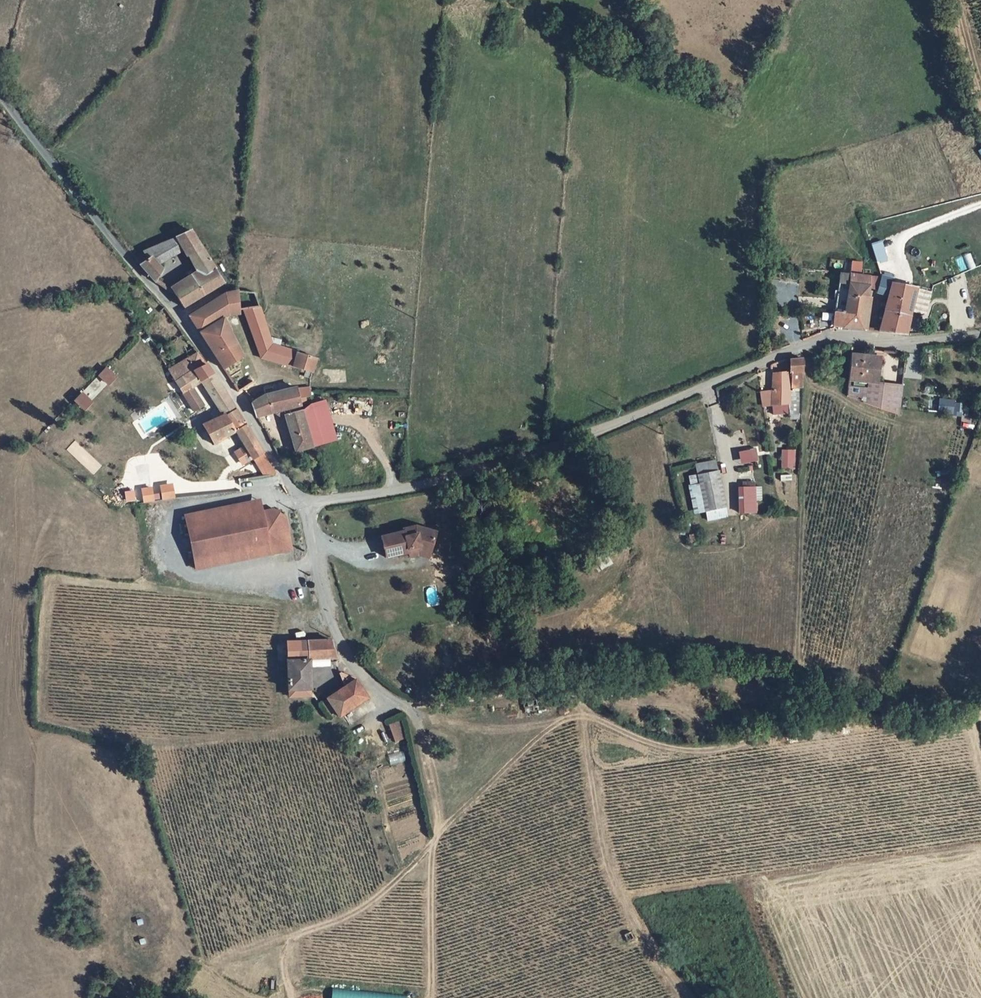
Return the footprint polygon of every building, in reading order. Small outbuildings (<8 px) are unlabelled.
[(169,288),(181,309),(222,281),(185,229),(172,235),(182,250),(197,270),(169,288)] [(155,261),(182,250),(172,235),(141,247),(142,249),(155,261)] [(876,261),(886,259),(882,240),(872,243),(876,261)] [(153,277),(160,266),(155,261),(142,249),(131,255),(153,277)] [(835,325),(866,327),(871,262),(857,260),(856,269),(850,268),(850,271),(842,271),(843,281),(849,283),(848,311),(836,310),(835,325)] [(900,273),(885,271),(883,284),(891,284),(881,329),(908,333),(916,291),(908,289),(908,285),(900,284),(900,273)] [(224,293),(227,313),(240,311),(235,290),(224,293)] [(916,301),(926,304),(930,293),(919,290),(916,301)] [(227,322),(227,313),(224,293),(187,318),(199,337),(227,322)] [(245,309),(257,346),(267,344),(257,307),(245,309)] [(227,322),(199,337),(236,395),(251,387),(246,377),(243,378),(237,366),(245,360),(241,353),(233,338),(227,322)] [(267,344),(257,346),(261,359),(300,371),(299,378),(305,379),(311,355),(267,344)] [(909,363),(918,363),(918,355),(909,354),(909,363)] [(181,366),(187,377),(207,366),(199,355),(181,366)] [(874,366),(876,358),(853,355),(850,379),(867,382),(871,382),(873,377),(876,378),(879,367),(874,366)] [(183,380),(187,377),(181,366),(168,373),(175,385),(183,380)] [(183,380),(189,390),(191,388),(201,381),(216,404),(227,397),(207,366),(187,377),(183,380)] [(105,370),(99,376),(107,384),(113,378),(105,370)] [(865,402),(867,382),(850,379),(848,397),(865,402)] [(175,385),(193,416),(204,409),(191,388),(189,390),(183,380),(175,385)] [(871,382),(867,382),(865,402),(897,411),(900,402),(903,387),(871,382)] [(789,415),(797,414),(798,387),(790,387),(791,403),(789,404),(789,415)] [(81,395),(74,401),(82,409),(89,403),(81,395)] [(265,403),(272,401),(271,395),(263,396),(265,403)] [(306,395),(293,399),(292,395),(273,401),(278,421),(283,420),(282,417),(295,413),(302,410),(303,401),(307,399),(306,395)] [(234,410),(227,397),(216,404),(224,416),(234,410)] [(938,398),(938,410),(954,410),(954,399),(938,398)] [(272,401),(265,403),(251,411),(258,424),(272,420),(272,423),(278,421),(273,401),(272,401)] [(309,408),(320,446),(333,440),(318,405),(309,408)] [(320,446),(309,408),(308,406),(298,420),(308,451),(320,446)] [(246,429),(234,410),(224,416),(201,429),(213,449),(236,435),(246,429)] [(283,420),(284,423),(297,419),(295,413),(282,417),(283,420)] [(296,455),(308,451),(298,420),(297,419),(284,423),(296,455)] [(246,429),(236,435),(254,462),(262,456),(246,429)] [(738,451),(740,464),(757,462),(756,449),(738,451)] [(796,450),(781,449),(781,468),(795,469),(796,450)] [(687,475),(693,514),(706,512),(707,520),(727,517),(718,459),(695,463),(697,474),(687,475)] [(762,485),(737,486),(738,514),(758,514),(757,501),(762,501),(762,485)] [(170,486),(160,488),(161,498),(172,496),(170,486)] [(149,491),(141,492),(143,501),(151,500),(149,491)] [(257,502),(184,518),(195,569),(289,549),(283,520),(273,512),(259,514),(257,502)] [(393,556),(405,552),(415,554),(419,537),(397,532),(386,537),(387,539),(365,547),(371,567),(393,559),(393,556)] [(405,552),(393,556),(393,559),(396,564),(403,561),(414,563),(415,554),(405,552)] [(331,642),(300,640),(301,658),(307,658),(337,658),(331,642)] [(286,691),(308,691),(307,658),(301,658),(285,658),(286,691)] [(367,699),(355,680),(320,703),(328,714),(334,710),(339,717),(367,699)] [(405,738),(402,723),(390,728),(395,743),(405,738)] [(636,940),(633,931),(624,934),(627,943),(636,940)] [(407,996),(332,987),(331,997),(407,997),(407,996)]
